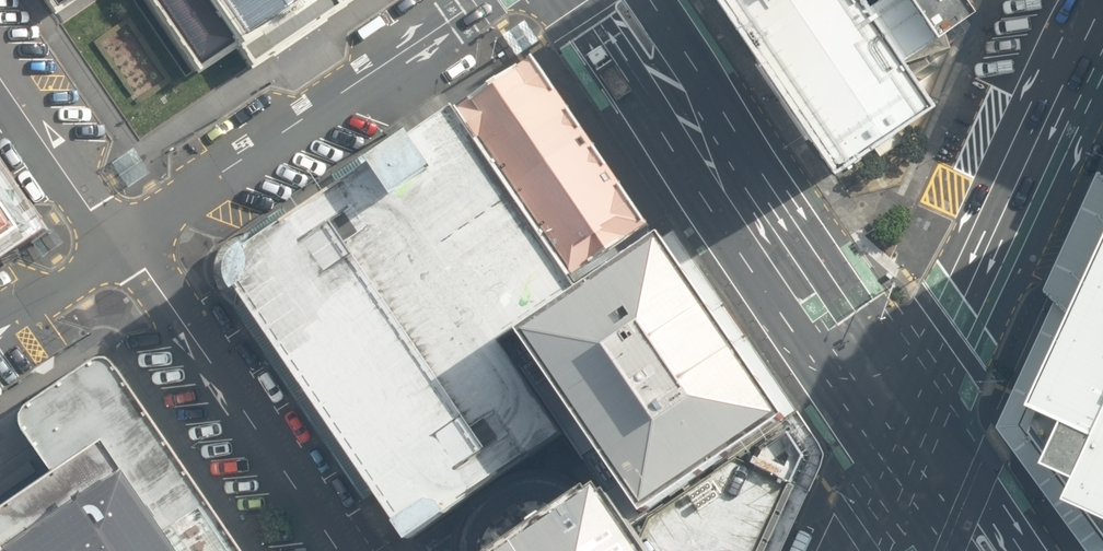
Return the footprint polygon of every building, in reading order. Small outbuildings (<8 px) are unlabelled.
[(51,14),(54,13),(72,0),(42,0),(51,14)] [(194,70),(196,73),(235,47),(250,68),(296,37),(349,0),(146,0),(194,70)] [(839,189),(940,119),(934,112),(957,58),(966,55),(962,44),(974,36),(973,33),(984,25),(978,16),(967,0),(712,0),(839,189)] [(540,42),(526,21),(503,36),(517,57),(540,42)] [(651,226),(537,58),(458,111),(572,279),(651,226)] [(572,279),(458,111),(250,251),(249,247),(241,253),(235,261),(232,270),(231,280),(234,289),(238,296),(243,292),(246,299),(411,544),(564,435),(503,345),(580,292),(572,279)] [(1098,175),(1043,295),(1054,306),(1005,412),(997,430),(1002,437),(1085,550),(1102,550),(1102,179),(1098,175)] [(26,227),(26,225),(26,223),(27,222),(28,221),(0,181),(0,245),(26,227)] [(523,336),(646,517),(788,421),(664,239),(523,336)] [(101,359),(92,360),(26,406),(21,415),(23,423),(58,474),(0,514),(0,550),(249,550),(118,362),(101,359)] [(650,550),(766,550),(811,455),(788,421),(645,518),(633,526),(650,550)] [(604,491),(596,497),(593,493),(508,550),(650,550),(633,526),(614,497),(610,500),(604,491)]
